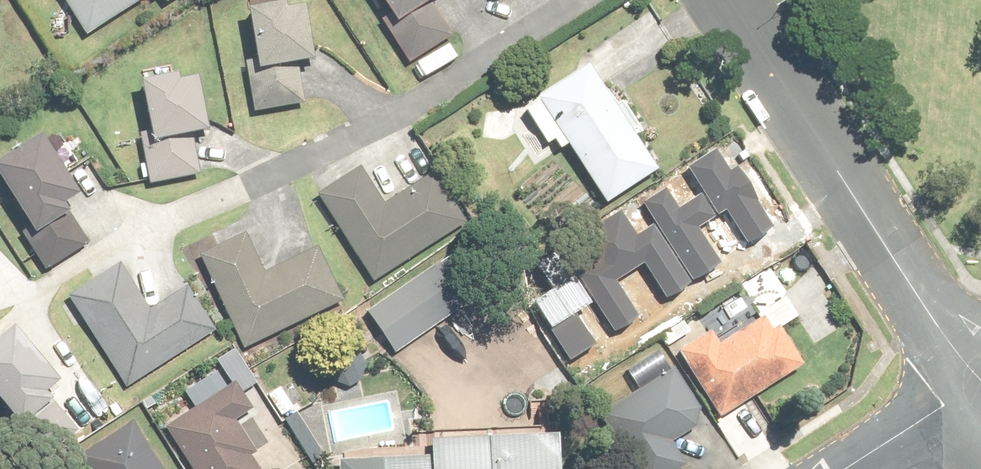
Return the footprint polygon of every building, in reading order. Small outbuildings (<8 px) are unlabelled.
[(87,38),(147,0),(63,0),(87,38)] [(302,0),(291,0),(248,5),(256,72),(249,73),(254,113),(302,108),(297,66),(310,64),(302,0)] [(398,31),(391,35),(410,66),(451,41),(429,6),(438,0),(379,0),(398,31)] [(655,173),(587,70),(525,112),(555,157),(568,149),(606,206),(655,173)] [(144,134),(148,164),(140,165),(142,179),(150,178),(151,185),(200,178),(194,136),(207,134),(199,75),(144,83),(151,133),(144,134)] [(40,140),(0,165),(0,183),(32,234),(26,238),(49,275),(89,250),(62,205),(76,196),(40,140)] [(383,209),(360,173),(320,198),(373,283),(464,226),(433,177),(383,209)] [(745,259),(711,204),(620,261),(627,272),(594,293),(621,336),(745,259)] [(264,276),(245,238),(201,259),(245,350),(341,303),(316,251),(264,276)] [(474,303),(447,261),(368,314),(396,356),(474,303)] [(150,315),(121,270),(71,302),(128,389),(214,333),(187,291),(150,315)] [(796,320),(786,304),(718,348),(709,334),(678,354),(720,419),(800,368),(777,332),(796,320)] [(17,329),(0,343),(0,403),(19,428),(52,402),(43,390),(56,380),(17,329)] [(697,429),(692,421),(699,417),(671,372),(599,418),(631,468),(687,468),(672,445),(697,429)] [(237,385),(168,429),(193,468),(255,468),(246,454),(251,451),(233,423),(254,411),(237,385)] [(435,468),(551,468),(550,438),(435,440),(435,459),(435,468)] [(435,459),(342,460),(342,468),(435,468),(435,459)]
